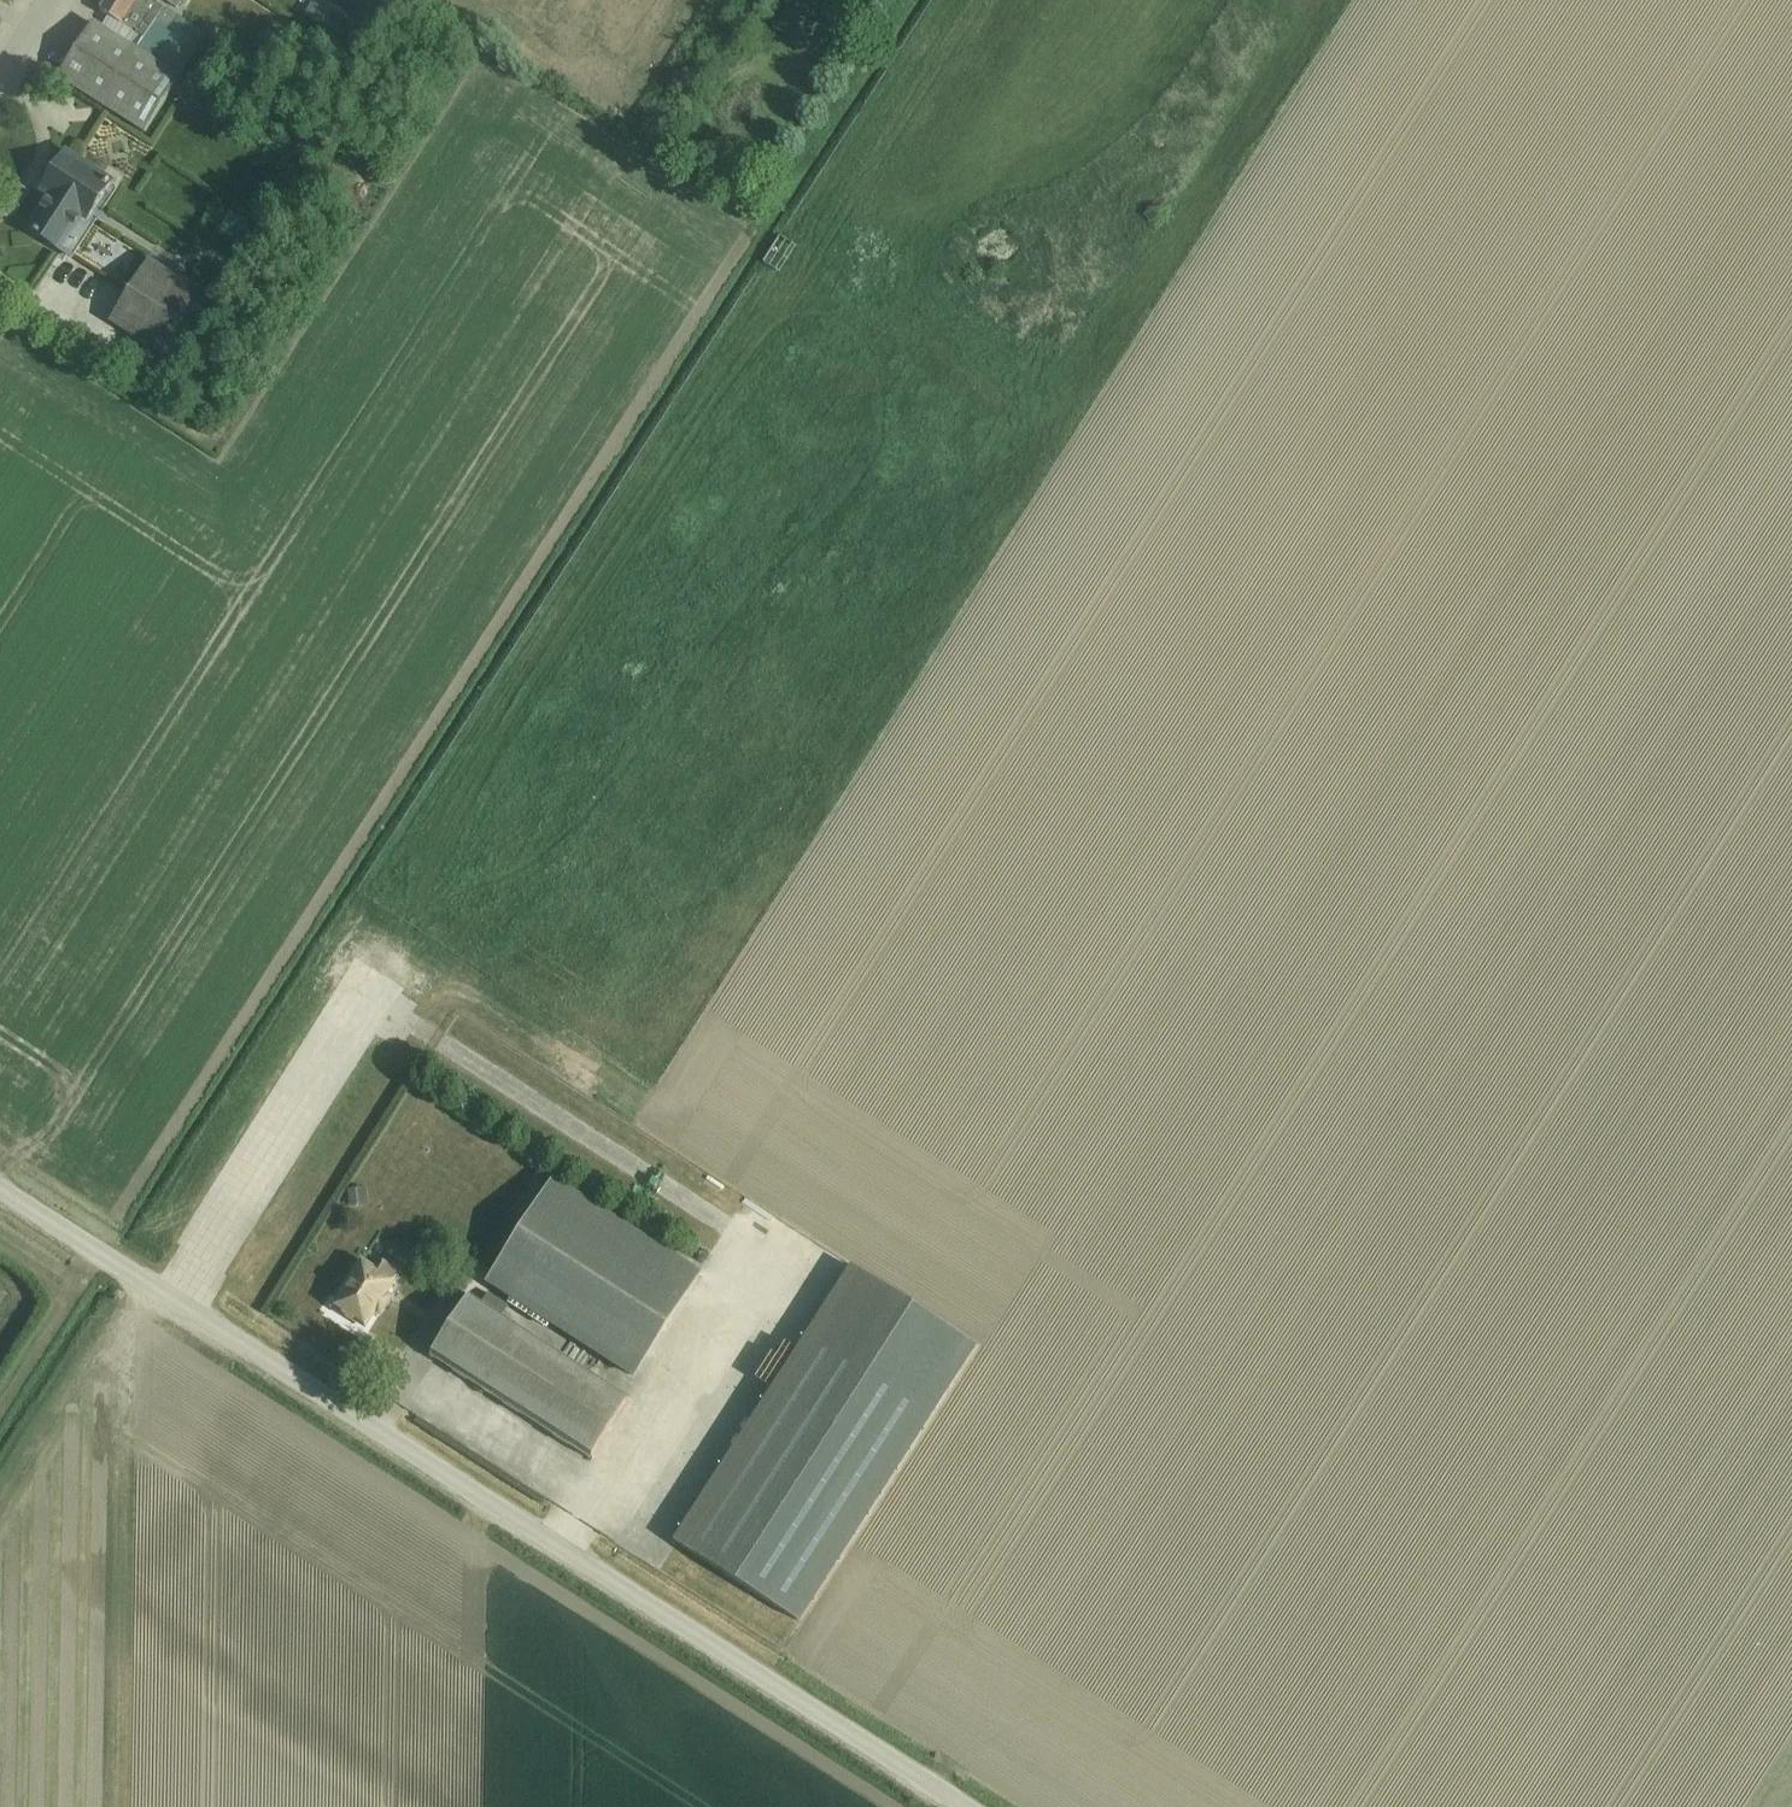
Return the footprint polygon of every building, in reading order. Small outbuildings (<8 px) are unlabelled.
[(103,12),(145,39),(137,51),(94,24),(60,77),(147,134),(182,78),(181,78),(208,36),(152,0),(110,0),(103,12)] [(177,9),(182,0),(163,0),(177,9)] [(338,13),(308,0),(300,0),(291,20),(327,36),(338,13)] [(264,31),(253,47),(265,54),(276,38),(264,31)] [(87,223),(113,182),(67,152),(41,193),(48,198),(27,231),(62,251),(83,220),(87,223)] [(149,260),(111,322),(172,360),(210,298),(149,260)] [(491,1284),(633,1375),(698,1274),(556,1183),(491,1284)] [(365,1206),(364,1190),(348,1191),(349,1207),(365,1206)] [(386,1295),(399,1274),(384,1265),(379,1273),(362,1263),(349,1284),(347,1283),(333,1306),(366,1327),(375,1312),(380,1315),(391,1298),(386,1295)] [(856,1270),(676,1541),(797,1619),(976,1348),(856,1270)] [(590,1459),(629,1398),(472,1297),(433,1358),(590,1459)]
